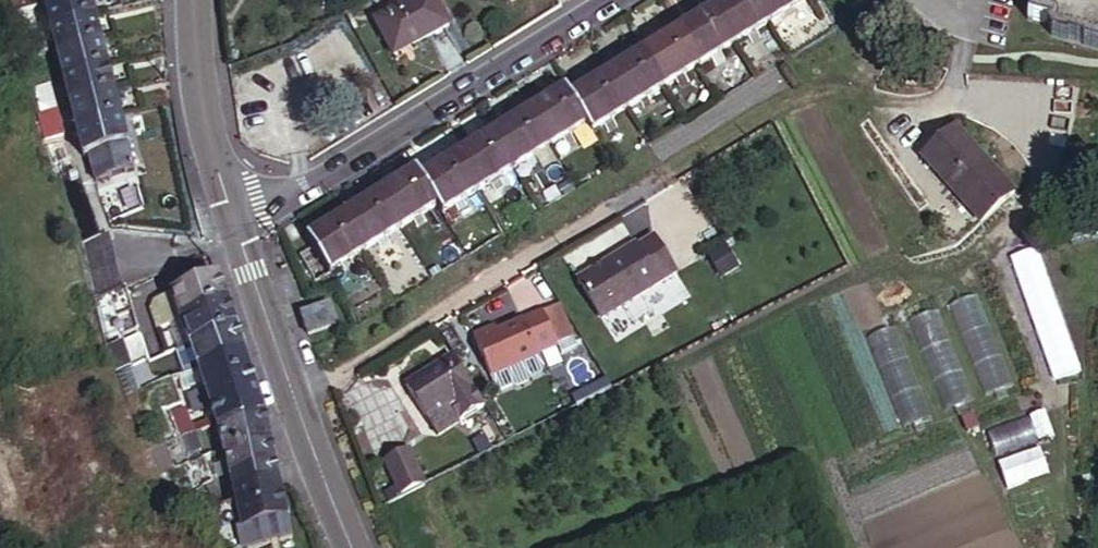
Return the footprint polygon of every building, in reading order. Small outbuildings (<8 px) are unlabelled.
[(4,8),(40,0),(3,0),(4,8)] [(92,0),(43,0),(49,24),(95,14),(92,0)] [(447,24),(434,0),(407,0),(375,17),(394,52),(447,24)] [(765,0),(725,0),(715,6),(738,43),(777,19),(765,0)] [(777,19),(808,0),(765,0),(777,19)] [(1024,20),(1042,24),(1047,35),(1066,41),(1067,37),(1079,40),(1078,44),(1094,49),(1097,46),(1097,0),(1030,0),(1024,20)] [(35,5),(25,7),(29,23),(38,21),(35,5)] [(738,43),(715,6),(680,27),(702,64),(738,43)] [(101,39),(95,14),(49,24),(55,49),(101,39)] [(702,64),(680,27),(643,50),(665,87),(700,66),(702,64)] [(107,62),(101,39),(55,49),(60,74),(107,62)] [(662,89),(665,87),(643,50),(607,72),(630,109),(662,89)] [(107,62),(60,74),(67,101),(114,89),(113,87),(107,62)] [(592,131),(627,110),(630,109),(607,72),(570,94),(586,120),(592,131)] [(551,141),(586,120),(570,94),(564,85),(530,106),(551,141)] [(47,89),(37,91),(40,106),(51,105),(47,89)] [(114,89),(67,101),(73,127),(120,115),(119,113),(114,89)] [(51,105),(35,108),(42,132),(58,129),(53,104),(51,105)] [(547,144),(551,141),(530,106),(493,128),(515,164),(547,144)] [(120,115),(73,127),(79,152),(87,150),(126,140),(120,115)] [(971,207),(1013,186),(958,124),(925,155),(971,207)] [(513,166),(515,164),(493,128),(458,150),(480,186),(513,166)] [(126,140),(87,150),(94,175),(133,165),(126,140)] [(442,210),(480,186),(458,150),(420,173),(437,201),(442,210)] [(437,201),(420,173),(415,165),(381,186),(403,223),(437,201)] [(112,183),(97,187),(105,219),(120,215),(112,183)] [(399,225),(403,223),(381,186),(342,209),(365,247),(399,225)] [(328,271),(365,247),(342,209),(305,233),(312,244),(328,271)] [(632,239),(575,275),(599,314),(672,270),(650,232),(634,242),(632,239)] [(94,234),(75,240),(92,297),(115,289),(117,288),(101,233),(94,234)] [(328,271),(312,244),(299,251),(315,278),(328,271)] [(726,246),(711,254),(723,277),(738,269),(726,246)] [(1043,259),(1015,268),(1049,374),(1076,365),(1043,259)] [(224,300),(215,275),(170,290),(179,317),(224,300)] [(115,289),(92,297),(106,343),(136,332),(123,288),(115,290),(115,289)] [(179,317),(170,290),(156,295),(150,304),(155,319),(159,318),(160,323),(179,317)] [(984,398),(1012,387),(976,295),(948,306),(984,398)] [(536,348),(555,339),(572,332),(558,298),(473,335),(488,371),(493,383),(500,384),(510,380),(514,382),(527,377),(528,372),(538,368),(542,363),(536,348)] [(233,325),(224,300),(179,317),(188,343),(233,325)] [(307,332),(335,323),(328,301),(300,309),(307,332)] [(624,311),(606,324),(616,338),(634,326),(624,311)] [(968,403),(953,346),(946,348),(937,313),(914,319),(938,411),(968,403)] [(160,323),(153,326),(155,332),(162,330),(160,323)] [(242,350),(233,325),(188,343),(196,368),(242,350)] [(894,330),(868,339),(897,422),(921,413),(918,405),(907,409),(899,385),(912,380),(903,355),(894,330)] [(140,331),(136,332),(106,343),(114,369),(149,356),(140,331)] [(188,343),(177,346),(185,372),(196,368),(188,343)] [(249,369),(242,350),(196,368),(203,385),(249,369)] [(460,417),(483,400),(448,350),(404,381),(425,413),(448,398),(460,417)] [(149,356),(114,369),(121,394),(170,377),(167,369),(156,373),(149,356)] [(263,409),(249,369),(203,385),(214,420),(263,409)] [(181,404),(170,408),(176,425),(187,420),(181,404)] [(269,437),(263,409),(214,420),(221,446),(269,437)] [(1046,414),(989,430),(995,454),(1053,438),(1046,414)] [(227,471),(273,460),(269,437),(221,446),(227,471)] [(401,445),(383,454),(398,488),(424,474),(407,440),(400,443),(401,445)] [(193,454),(200,451),(197,443),(190,446),(193,454)] [(382,452),(383,454),(401,445),(400,443),(382,452)] [(187,480),(193,488),(204,483),(212,480),(200,451),(193,454),(179,460),(187,480)] [(257,481),(277,476),(273,460),(227,471),(232,493),(257,481)] [(285,515),(277,476),(257,481),(232,493),(233,500),(239,525),(285,515)] [(212,480),(204,483),(210,500),(218,496),(212,480)] [(239,547),(242,547),(244,547),(243,542),(239,525),(233,500),(220,503),(218,499),(206,505),(239,547)] [(239,525),(243,542),(289,534),(285,515),(239,525)]
